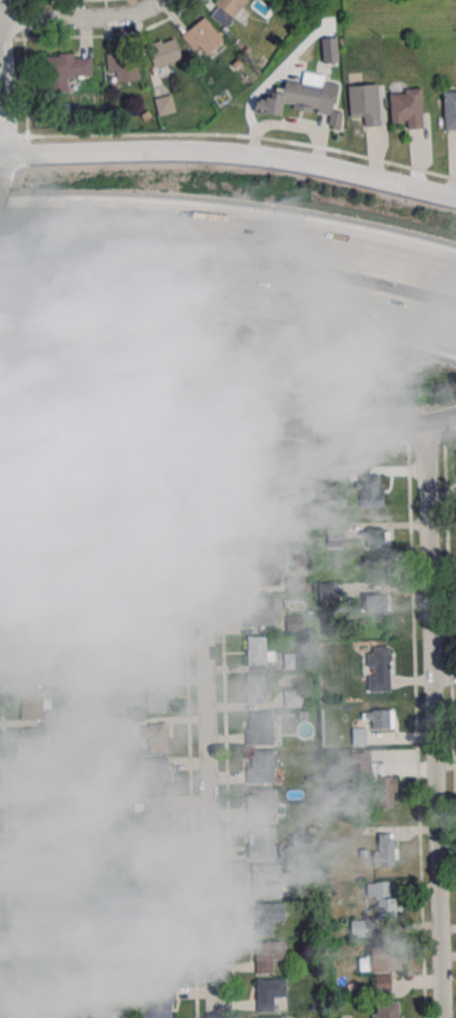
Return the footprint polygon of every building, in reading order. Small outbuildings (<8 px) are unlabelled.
[(226,27),(247,0),(218,0),(208,13),(226,27)] [(182,35),(199,58),(223,40),(205,17),(182,35)] [(150,68),(181,60),(175,37),(144,46),(150,68)] [(322,38),(322,63),(338,63),(338,38),(322,38)] [(108,82),(136,81),(136,52),(107,53),(108,82)] [(48,91),(68,91),(68,77),(92,77),(92,54),(48,55),(48,91)] [(336,83),(322,82),(322,85),(285,80),(284,90),(269,88),(267,99),(256,98),(255,112),(282,115),(283,107),(332,114),(330,125),(339,126),(341,114),(332,113),(336,83)] [(361,126),(379,126),(380,85),(350,84),(349,116),(362,117),(361,126)] [(422,89),(390,90),(391,124),(406,124),(406,128),(423,128),(422,89)] [(442,91),(444,131),(455,130),(455,90),(442,91)] [(176,112),(171,93),(155,97),(159,115),(176,112)] [(384,507),(384,474),(358,474),(358,507),(384,507)] [(390,529),(363,529),(363,548),(390,548),(390,529)] [(18,564),(49,564),(49,553),(37,553),(37,534),(18,534),(18,564)] [(59,570),(76,570),(75,552),(59,553),(59,570)] [(117,567),(105,567),(105,583),(117,583),(117,567)] [(53,584),(42,584),(42,576),(18,576),(18,606),(42,606),(42,596),(53,596),(53,584)] [(302,577),(287,577),(287,593),(302,593),(302,577)] [(82,593),(65,593),(65,609),(82,609),(82,593)] [(388,614),(388,595),(366,595),(366,614),(388,614)] [(17,644),(40,644),(40,614),(17,614),(17,644)] [(303,631),(303,617),(286,617),(286,631),(303,631)] [(65,629),(65,648),(83,648),(83,629),(65,629)] [(248,664),(273,664),(273,648),(267,648),(267,636),(248,636),(248,664)] [(165,642),(139,642),(139,675),(165,675),(165,642)] [(368,691),(391,691),(390,647),(368,647),(368,691)] [(20,652),(21,682),(53,682),(53,668),(68,668),(67,651),(20,652)] [(301,652),(284,652),(284,669),(301,669),(301,652)] [(265,702),(265,674),(246,674),(246,702),(265,702)] [(128,679),(111,679),(111,695),(128,695),(128,679)] [(166,712),(166,685),(147,685),(147,713),(166,712)] [(50,690),(22,690),(22,719),(43,719),(43,711),(50,711),(50,690)] [(302,691),(285,691),(285,707),(302,707),(302,691)] [(76,709),(59,709),(59,724),(76,724),(76,709)] [(364,710),(364,720),(372,720),(372,728),(394,728),(394,710),(364,710)] [(246,744),(273,744),(273,713),(246,713),(246,744)] [(168,723),(141,723),(141,740),(149,740),(149,751),(168,751),(168,723)] [(48,758),(48,728),(20,728),(20,758),(48,758)] [(58,762),(78,762),(78,748),(58,748),(58,762)] [(274,750),(248,750),(248,783),(274,783),(274,750)] [(396,777),(383,777),(384,764),(370,764),(370,752),(351,752),(351,778),(377,779),(376,807),(395,808),(396,777)] [(45,796),(45,765),(23,766),(24,796),(45,796)] [(275,789),(247,789),(247,821),(275,821),(275,789)] [(248,859),(275,859),(275,827),(248,827),(248,859)] [(374,866),(396,866),(396,833),(374,833),(374,866)] [(367,882),(367,898),(379,898),(379,919),(399,919),(399,897),(391,897),(391,882),(367,882)] [(284,923),(284,903),(256,903),(256,936),(273,936),(273,923),(284,923)] [(351,936),(372,936),(372,919),(351,919),(351,936)] [(274,973),(274,962),(286,962),(286,941),(256,941),(256,973),(274,973)] [(401,971),(401,948),(372,948),(372,971),(401,971)] [(286,979),(256,979),(256,1011),(275,1011),(275,1000),(286,1000),(286,979)] [(402,1001),(373,1002),(373,1017),(402,1017),(402,1001)] [(65,1015),(46,1004),(38,1017),(63,1017),(65,1015)]
